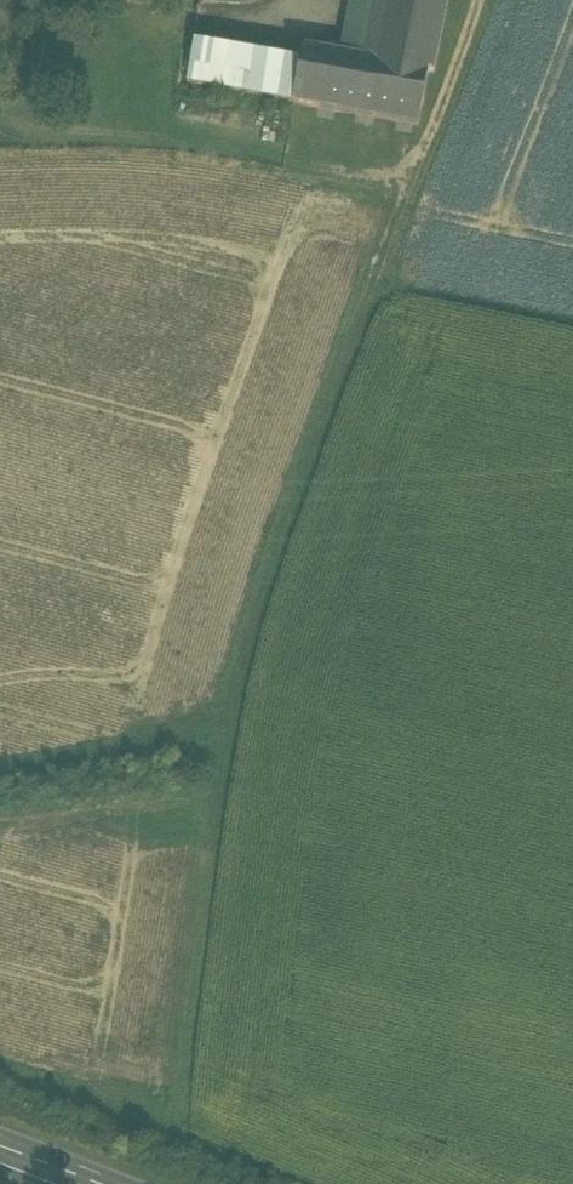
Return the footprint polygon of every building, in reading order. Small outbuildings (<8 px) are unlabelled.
[(449,0),(387,0),(385,7),(374,60),(345,55),(302,48),(300,62),(302,63),(295,103),(418,124),(428,72),(434,73),(449,0)] [(356,2),(345,55),(374,60),(385,7),(356,2)] [(216,89),(222,48),(195,44),(190,85),(216,89)] [(216,89),(295,103),(302,63),(300,62),(222,48),(216,89)]
